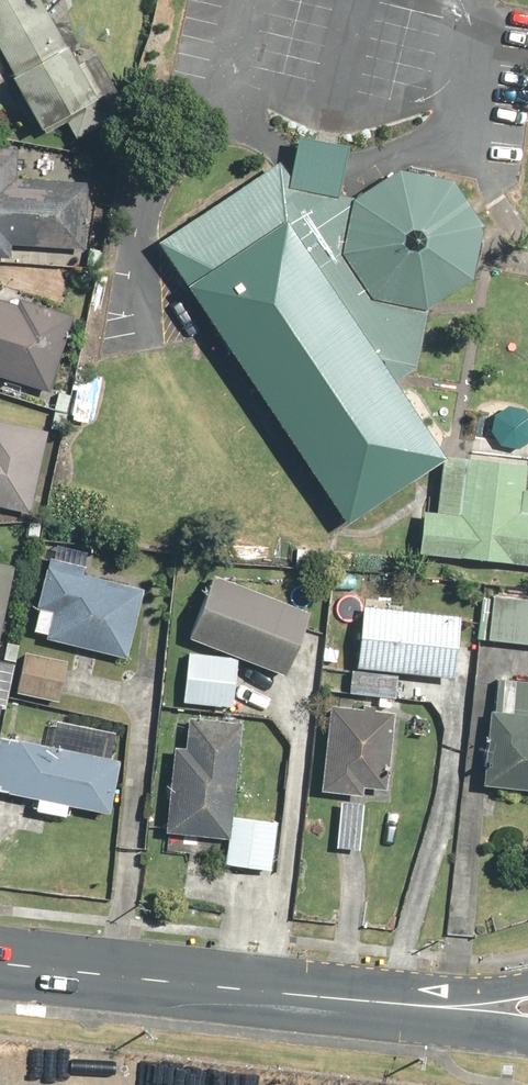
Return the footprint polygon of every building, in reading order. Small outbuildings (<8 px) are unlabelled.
[(34,0),(0,0),(0,54),(12,72),(0,80),(0,84),(37,139),(60,123),(67,134),(106,108),(34,0)] [(154,250),(342,546),(440,476),(382,384),(439,340),(436,302),(468,264),(477,222),(471,208),(460,183),(418,172),(379,189),(370,167),(286,138),(264,157),(154,250)] [(3,259),(4,247),(73,254),(78,196),(14,190),(18,150),(0,149),(0,258),(3,259)] [(40,395),(74,318),(23,296),(16,311),(0,304),(0,378),(40,395)] [(18,516),(38,432),(0,423),(0,511),(18,516)] [(417,508),(413,550),(527,562),(527,486),(525,486),(527,459),(446,450),(440,510),(417,508)] [(78,565),(39,555),(27,605),(47,610),(38,644),(115,663),(133,588),(75,574),(78,565)] [(15,567),(0,563),(0,623),(15,567)] [(306,613),(205,575),(181,641),(282,679),(306,613)] [(480,641),(527,645),(527,598),(485,594),(480,641)] [(349,659),(346,659),(343,694),(388,698),(391,672),(447,678),(454,618),(355,607),(349,659)] [(205,654),(183,652),(178,702),(224,707),(224,715),(233,716),(236,680),(228,680),(229,664),(205,661),(205,654)] [(482,711),(474,788),(527,793),(527,682),(490,678),(487,712),(482,711)] [(324,718),(314,791),(355,797),(356,788),(379,791),(390,715),(329,706),(327,719),(324,718)] [(163,746),(156,834),(217,838),(215,867),(265,871),(268,824),(231,821),(238,726),(188,723),(186,747),(163,746)] [(97,819),(111,763),(0,735),(0,794),(97,819)] [(359,805),(337,801),(329,848),(352,851),(359,805)]
